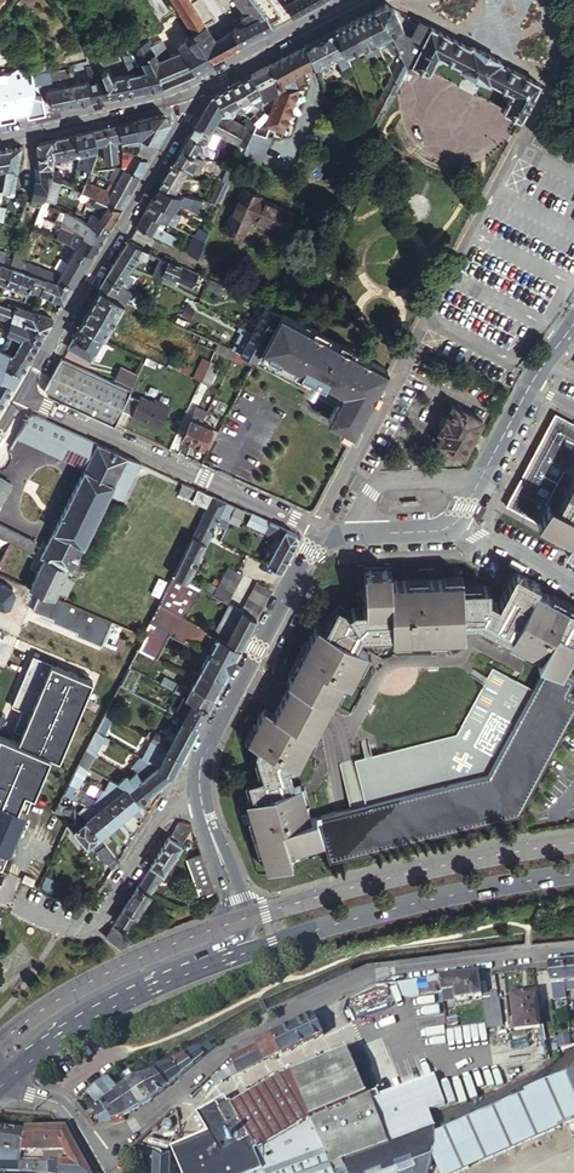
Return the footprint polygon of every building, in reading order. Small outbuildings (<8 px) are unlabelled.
[(245,14),(241,17),(245,23),(240,25),(231,30),(224,33),(223,31),(212,37),(189,0),(171,0),(191,31),(195,37),(211,61),(240,45),(260,34),(245,14)] [(245,14),(260,34),(272,27),(258,6),(254,0),(235,0),(245,14)] [(323,0),(287,0),(285,1),(286,4),(285,4),(292,17),(298,14),(309,8),(323,0)] [(422,45),(409,39),(406,37),(394,8),(386,3),(378,8),(390,33),(393,37),(396,43),(402,56),(409,69),(412,62),(422,45)] [(390,33),(378,8),(363,15),(375,40),(384,36),(390,33)] [(363,15),(350,21),(362,47),(366,55),(376,50),(377,54),(381,52),(379,47),(375,40),(363,15)] [(422,45),(432,25),(420,19),(409,39),(422,45)] [(350,21),(336,29),(346,55),(362,47),(350,21)] [(521,118),(540,82),(487,54),(432,25),(422,45),(412,62),(426,70),(430,72),(434,65),(440,53),(449,58),(463,65),(462,66),(468,70),(476,74),(484,78),(490,81),(491,79),(504,86),(514,91),(508,102),(505,109),(509,111),(510,112),(513,113),(516,115),(521,118)] [(346,55),(336,29),(305,45),(313,64),(314,67),(335,57),(338,65),(340,69),(350,64),(346,55)] [(393,37),(390,33),(384,36),(389,46),(396,43),(393,37)] [(178,45),(182,50),(195,69),(211,61),(195,37),(190,40),(188,38),(178,45)] [(139,45),(150,64),(158,60),(151,45),(148,39),(139,45)] [(155,44),(151,45),(158,60),(169,55),(166,49),(163,40),(155,44)] [(139,45),(137,46),(134,51),(141,62),(142,62),(145,65),(150,64),(139,45)] [(305,45),(294,51),(302,70),(313,64),(305,45)] [(134,51),(137,46),(126,52),(130,55),(134,65),(132,65),(134,69),(145,65),(142,62),(141,62),(134,51)] [(158,60),(150,64),(161,83),(174,78),(188,72),(195,69),(182,50),(175,53),(169,55),(158,60)] [(294,51),(267,65),(275,79),(273,81),(277,88),(268,112),(263,124),(265,125),(272,128),(283,132),(300,89),(299,87),(308,82),(302,70),(294,51)] [(123,54),(123,56),(129,66),(132,65),(134,65),(130,55),(126,52),(124,54),(123,54)] [(102,64),(96,66),(101,72),(106,70),(108,73),(129,66),(123,56),(102,64)] [(409,69),(402,56),(393,74),(400,87),(403,80),(406,74),(409,69)] [(335,57),(314,67),(318,75),(338,65),(335,57)] [(92,61),(96,65),(96,66),(102,64),(97,58),(92,61)] [(86,62),(75,65),(77,71),(83,69),(83,67),(87,66),(86,62)] [(44,69),(42,63),(33,66),(35,72),(44,69)] [(135,71),(142,88),(161,83),(150,64),(145,65),(134,69),(135,71)] [(96,66),(96,65),(86,68),(86,69),(89,82),(103,78),(101,72),(96,66)] [(275,79),(267,65),(249,75),(259,92),(261,96),(270,91),(277,88),(273,81),(275,79)] [(70,79),(67,69),(59,70),(61,81),(70,79)] [(61,81),(59,70),(50,72),(52,83),(61,81)] [(108,96),(142,88),(135,71),(109,77),(103,78),(108,96)] [(50,72),(41,74),(44,85),(52,83),(50,72)] [(44,85),(41,74),(33,75),(35,86),(39,86),(44,85)] [(393,74),(384,91),(391,104),(400,87),(393,74)] [(249,75),(240,80),(250,97),(259,92),(249,75)] [(90,100),(108,96),(103,78),(89,82),(86,82),(90,100)] [(240,80),(230,85),(241,102),(250,97),(240,80)] [(86,82),(73,85),(77,103),(90,100),(86,82)] [(73,85),(60,88),(65,105),(77,103),(73,85)] [(230,85),(212,95),(232,107),(241,102),(230,85)] [(65,105),(60,88),(47,91),(51,108),(65,105)] [(368,119),(375,133),(391,104),(384,91),(371,113),(368,119)] [(250,97),(253,102),(261,96),(259,92),(250,97)] [(196,122),(197,122),(214,131),(218,134),(224,137),(231,119),(227,118),(232,107),(212,95),(211,96),(208,102),(196,122)] [(11,117),(5,97),(0,98),(0,120),(11,117)] [(246,106),(253,102),(250,97),(241,102),(246,106)] [(241,102),(232,107),(248,117),(251,119),(256,113),(246,106),(241,102)] [(251,119),(256,122),(259,123),(262,118),(256,113),(251,119)] [(164,114),(118,125),(121,139),(136,136),(136,137),(143,136),(142,139),(143,139),(158,143),(170,121),(164,114)] [(239,145),(245,148),(249,139),(256,122),(251,119),(248,117),(244,126),(236,144),(239,145)] [(224,137),(236,144),(244,126),(231,119),(224,137)] [(214,131),(197,122),(193,128),(190,134),(207,144),(210,138),(214,131)] [(259,123),(256,122),(249,139),(258,143),(260,139),(265,125),(263,124),(259,123)] [(118,125),(92,130),(96,145),(103,143),(105,160),(118,159),(115,140),(121,139),(118,125)] [(267,141),(272,128),(265,125),(260,139),(267,141)] [(92,130),(75,134),(79,152),(86,151),(96,148),(96,145),(92,130)] [(214,131),(210,138),(214,140),(218,134),(214,131)] [(75,134),(51,140),(54,158),(72,154),(79,152),(75,134)] [(185,142),(182,149),(195,153),(200,145),(205,147),(207,144),(190,134),(185,142)] [(149,158),(158,143),(143,139),(139,151),(136,151),(135,154),(149,158)] [(51,140),(37,143),(39,164),(40,167),(54,164),(54,163),(54,158),(51,140)] [(238,165),(242,155),(245,148),(239,145),(232,162),(238,165)] [(21,146),(10,149),(6,168),(6,170),(16,171),(21,146)] [(77,171),(84,172),(90,173),(92,169),(97,153),(96,148),(86,151),(79,152),(77,171)] [(0,151),(0,169),(6,168),(10,149),(0,151)] [(178,155),(175,160),(189,166),(199,170),(204,157),(195,153),(182,149),(178,155)] [(72,154),(54,158),(54,163),(73,159),(72,154)] [(121,169),(124,171),(139,177),(147,162),(122,156),(121,169)] [(169,171),(160,186),(174,191),(176,188),(186,170),(189,166),(175,160),(169,171)] [(220,181),(230,185),(237,169),(230,167),(222,163),(216,179),(220,181)] [(53,183),(54,182),(54,173),(54,164),(40,167),(41,180),(53,183)] [(200,171),(199,170),(189,166),(186,170),(198,175),(200,171)] [(6,170),(3,188),(2,190),(9,191),(12,174),(18,175),(18,172),(16,171),(6,170)] [(139,177),(124,171),(115,187),(130,193),(134,186),(139,177)] [(54,173),(54,182),(73,190),(76,181),(54,173)] [(115,182),(118,176),(112,173),(109,179),(115,182)] [(9,191),(15,193),(18,175),(12,174),(9,191)] [(45,200),(53,183),(41,180),(37,179),(35,184),(31,196),(35,197),(45,200)] [(220,207),(230,185),(220,181),(211,203),(220,207)] [(86,184),(83,193),(91,197),(95,188),(86,184)] [(157,192),(153,199),(171,209),(174,210),(179,200),(182,194),(181,193),(174,191),(160,186),(157,192)] [(108,203),(122,209),(125,202),(130,193),(115,187),(111,195),(107,203),(108,203)] [(91,197),(97,199),(100,200),(103,192),(104,191),(95,188),(91,197)] [(263,196),(246,188),(226,224),(243,233),(252,217),(282,233),(292,214),(261,199),(263,196)] [(111,195),(103,192),(100,200),(107,203),(111,195)] [(202,200),(182,194),(179,200),(196,210),(202,200)] [(44,201),(45,200),(35,197),(32,205),(41,207),(44,201)] [(104,209),(108,203),(107,203),(100,200),(97,199),(94,205),(104,209)] [(149,204),(146,210),(165,220),(172,224),(173,225),(180,213),(174,210),(171,209),(153,199),(152,199),(149,204)] [(119,213),(122,209),(108,203),(104,209),(101,214),(100,216),(111,225),(119,213)] [(142,217),(137,225),(157,236),(165,220),(146,210),(142,217)] [(88,222),(105,234),(108,229),(111,225),(100,216),(101,214),(94,212),(90,218),(88,222)] [(62,224),(75,229),(80,219),(66,214),(62,224)] [(75,229),(98,245),(103,238),(105,234),(88,222),(80,219),(75,229)] [(165,220),(157,236),(173,245),(178,235),(169,230),(172,224),(165,220)] [(39,229),(33,225),(30,233),(40,237),(43,231),(39,229)] [(195,236),(206,242),(211,229),(205,226),(203,230),(199,228),(195,236)] [(55,237),(69,243),(74,233),(60,227),(55,237)] [(69,243),(76,247),(91,255),(97,248),(98,245),(75,229),(74,233),(69,243)] [(186,253),(198,259),(206,242),(195,236),(188,249),(186,253)] [(114,262),(130,269),(139,256),(146,259),(149,252),(128,240),(127,240),(125,243),(114,262)] [(91,255),(76,247),(74,253),(88,260),(91,255)] [(1,262),(5,263),(7,257),(9,251),(0,248),(0,262),(1,262)] [(14,266),(20,269),(22,260),(25,253),(14,250),(12,258),(16,260),(14,266)] [(88,260),(74,253),(60,276),(58,279),(72,286),(84,267),(88,260)] [(5,263),(12,266),(14,266),(16,260),(12,258),(10,258),(7,257),(5,263)] [(152,275),(160,278),(163,273),(175,279),(181,267),(160,257),(152,275)] [(20,269),(24,270),(35,274),(47,278),(49,271),(49,270),(22,260),(20,269)] [(0,265),(0,283),(5,285),(12,266),(5,263),(1,262),(0,265)] [(113,263),(129,272),(130,269),(114,262),(113,263)] [(105,276),(120,284),(128,289),(134,280),(131,279),(134,274),(129,272),(113,263),(109,269),(105,276)] [(12,266),(5,285),(17,289),(24,270),(20,269),(14,266),(12,266)] [(193,272),(181,267),(175,279),(192,287),(197,275),(193,272)] [(24,270),(17,289),(27,293),(29,290),(35,274),(24,270)] [(49,271),(47,278),(56,281),(57,282),(58,279),(60,276),(49,271)] [(163,273),(160,278),(173,284),(175,279),(163,273)] [(47,278),(35,274),(29,290),(40,294),(47,278)] [(97,287),(100,289),(113,296),(120,284),(105,276),(101,281),(97,287)] [(56,281),(47,278),(40,294),(49,297),(56,281)] [(56,281),(49,297),(63,302),(67,296),(72,286),(58,279),(57,282),(56,281)] [(113,296),(124,302),(130,290),(128,289),(120,284),(113,296)] [(90,307),(81,323),(104,337),(124,302),(113,296),(100,289),(90,307)] [(144,311),(148,304),(138,300),(135,307),(144,311)] [(148,304),(144,311),(156,316),(159,309),(150,305),(148,304)] [(10,322),(16,307),(10,305),(8,309),(4,320),(10,322)] [(270,334),(280,314),(264,306),(251,332),(266,341),(270,334)] [(50,324),(53,319),(16,307),(10,322),(44,335),(50,324)] [(156,316),(162,319),(165,311),(159,309),(156,316)] [(329,420),(355,434),(358,428),(388,370),(280,314),(270,334),(266,341),(256,361),(255,363),(306,389),(319,396),(336,405),(329,420)] [(186,322),(178,318),(176,322),(185,326),(186,322)] [(37,345),(44,335),(10,322),(8,331),(13,333),(12,335),(27,341),(25,344),(35,350),(37,345)] [(104,337),(81,323),(77,330),(67,347),(90,360),(93,355),(104,337)] [(240,354),(256,361),(266,341),(251,332),(243,328),(234,346),(242,350),(240,354)] [(8,331),(3,343),(1,349),(5,351),(7,344),(9,345),(9,342),(12,335),(13,333),(8,331)] [(27,341),(12,335),(9,342),(23,347),(25,344),(27,341)] [(215,351),(218,344),(200,335),(198,339),(196,343),(215,351)] [(20,352),(23,347),(9,342),(9,345),(17,348),(20,352)] [(5,351),(8,352),(17,357),(20,352),(17,348),(9,345),(7,344),(5,351)] [(17,357),(27,363),(35,350),(25,344),(23,347),(20,352),(17,357)] [(27,363),(17,357),(8,352),(0,365),(0,382),(11,389),(16,382),(23,370),(27,363)] [(193,378),(201,381),(210,361),(211,361),(202,357),(193,378)] [(166,365),(187,375),(190,367),(170,358),(166,365)] [(62,401),(78,367),(61,359),(52,375),(44,388),(45,394),(62,401)] [(210,361),(201,381),(210,385),(219,365),(210,361)] [(62,401),(111,423),(127,388),(78,367),(62,401)] [(121,367),(116,377),(129,383),(134,373),(121,367)] [(134,373),(129,383),(133,385),(138,374),(134,373)] [(11,389),(0,382),(0,396),(5,399),(7,396),(11,389)] [(111,423),(114,424),(121,411),(128,395),(130,390),(127,388),(111,423)] [(306,389),(297,405),(311,412),(319,396),(306,389)] [(138,400),(128,395),(121,411),(132,415),(138,400)] [(140,396),(138,400),(132,415),(159,427),(169,405),(154,399),(153,402),(140,396)] [(464,456),(483,420),(463,409),(464,407),(457,404),(456,406),(455,405),(441,430),(444,431),(439,442),(464,456)] [(202,423),(207,412),(197,407),(192,418),(202,423)] [(568,420),(556,413),(506,504),(520,512),(568,420)] [(33,429),(39,417),(34,415),(27,416),(21,427),(31,432),(33,429)] [(92,452),(97,443),(39,417),(33,429),(80,450),(82,448),(92,452)] [(192,443),(202,423),(192,418),(190,418),(181,438),(192,443)] [(568,420),(520,512),(569,539),(564,548),(573,553),(573,423),(568,420)] [(213,428),(202,423),(192,443),(204,448),(213,428)] [(31,432),(21,427),(10,447),(20,453),(31,432)] [(29,588),(39,593),(52,599),(56,590),(63,577),(66,571),(69,573),(124,464),(128,457),(97,443),(92,452),(40,555),(44,557),(41,563),(29,588)] [(139,462),(128,457),(124,464),(135,470),(139,462)] [(211,494),(197,489),(193,499),(206,505),(211,494)] [(203,516),(216,522),(220,516),(226,502),(213,496),(203,516)] [(226,519),(229,520),(236,506),(226,502),(220,516),(226,519)] [(505,505),(519,513),(520,512),(506,504),(505,505)] [(236,506),(229,520),(233,522),(237,524),(245,510),(236,506)] [(246,525),(264,534),(270,522),(252,513),(246,525)] [(187,550),(200,556),(216,522),(203,516),(187,550)] [(14,541),(30,550),(35,539),(0,521),(0,534),(14,541)] [(270,522),(264,534),(279,542),(286,529),(270,522)] [(268,563),(281,570),(297,540),(296,534),(286,529),(279,542),(268,563)] [(187,582),(200,556),(187,550),(174,575),(187,582)] [(223,575),(213,593),(227,600),(240,574),(237,572),(227,567),(223,575)] [(514,572),(537,585),(538,582),(515,570),(514,572)] [(204,589),(213,593),(223,575),(216,571),(210,582),(208,581),(204,589)] [(508,637),(512,630),(519,634),(515,641),(537,653),(534,659),(544,664),(559,672),(573,644),(573,610),(535,588),(537,585),(514,572),(497,602),(495,600),(489,597),(489,586),(461,586),(461,580),(389,581),(389,571),(362,571),(363,607),(353,607),(348,610),(338,605),(325,628),(317,623),(288,675),(291,676),(329,698),(331,693),(340,678),(343,679),(346,681),(355,665),(359,658),(352,654),(357,645),(353,643),(361,630),(392,629),(391,635),(436,634),(435,627),(444,627),(444,634),(463,633),(463,620),(477,620),(482,623),(508,637)] [(200,589),(187,582),(174,575),(159,604),(185,618),(200,589)] [(4,609),(8,607),(9,606),(18,584),(0,576),(0,607),(4,609)] [(63,577),(56,590),(68,596),(75,582),(63,577)] [(257,616),(271,589),(258,582),(243,609),(257,616)] [(74,635),(133,661),(140,649),(144,640),(143,639),(52,599),(39,593),(31,611),(51,619),(50,622),(75,633),(74,635)] [(185,618),(159,604),(152,620),(170,630),(169,634),(184,642),(186,638),(209,651),(218,635),(215,633),(204,627),(185,618)] [(241,647),(256,618),(230,604),(218,627),(215,633),(218,635),(241,647)] [(152,620),(143,639),(144,640),(140,649),(157,658),(169,634),(170,630),(152,620)] [(204,627),(215,633),(218,627),(207,621),(204,627)] [(512,630),(508,637),(515,641),(519,634),(512,630)] [(225,677),(241,647),(218,635),(209,651),(202,665),(225,677)] [(352,654),(359,658),(364,649),(357,645),(352,654)] [(93,680),(33,656),(13,707),(22,711),(15,729),(24,733),(20,742),(46,753),(50,754),(62,759),(93,680)] [(544,664),(530,689),(491,667),(454,734),(355,758),(355,759),(352,759),(362,803),(347,806),(348,809),(333,812),(333,810),(306,816),(300,791),(291,793),(289,783),(290,783),(285,764),(292,763),(307,736),(299,733),(302,729),(274,714),(265,709),(263,708),(262,708),(247,733),(259,739),(255,745),(262,770),(247,774),(252,793),(244,795),(262,866),(287,860),(285,849),(319,841),(324,860),(519,815),(573,707),(573,698),(564,693),(568,686),(555,678),(559,672),(544,664)] [(195,678),(218,690),(225,677),(202,665),(198,672),(195,678)] [(127,670),(138,675),(140,671),(130,666),(127,670)] [(189,675),(195,678),(198,672),(192,669),(189,675)] [(329,698),(291,676),(288,681),(291,683),(326,702),(329,698)] [(209,707),(218,690),(195,678),(189,689),(163,678),(161,682),(160,685),(184,696),(209,707)] [(265,702),(262,708),(263,708),(265,709),(274,714),(277,708),(282,700),(279,699),(281,697),(283,698),(291,683),(288,681),(287,682),(274,707),(265,702)] [(312,728),(316,719),(314,718),(315,715),(318,717),(326,702),(291,683),(283,698),(287,700),(285,702),(282,700),(277,708),(304,724),(312,728)] [(160,707),(133,694),(129,703),(156,716),(160,707)] [(198,726),(209,707),(184,696),(177,710),(175,714),(182,718),(198,726)] [(277,708),(274,714),(302,729),(304,724),(277,708)] [(104,716),(101,720),(100,724),(106,726),(109,719),(104,716)] [(182,755),(198,726),(182,718),(178,727),(172,739),(169,744),(167,748),(182,755)] [(172,739),(178,727),(171,724),(165,736),(172,739)] [(302,729),(309,732),(312,728),(304,724),(302,729)] [(155,731),(151,739),(152,740),(160,744),(164,736),(155,731)] [(103,738),(94,733),(85,751),(93,755),(103,738)] [(4,870),(50,754),(46,753),(20,742),(0,734),(0,868),(4,870)] [(169,744),(172,739),(165,736),(164,736),(160,744),(162,745),(165,746),(167,743),(169,744)] [(143,758),(157,766),(159,764),(162,757),(167,748),(165,746),(162,745),(160,744),(152,740),(143,758)] [(172,774),(182,755),(167,748),(162,757),(159,764),(157,766),(172,774)] [(93,755),(85,751),(77,765),(82,768),(85,769),(89,762),(90,760),(92,756),(93,755)] [(136,772),(143,777),(157,766),(143,758),(140,757),(131,767),(135,771),(136,772)] [(82,768),(77,765),(71,775),(77,778),(82,768)] [(157,766),(143,777),(140,781),(150,792),(172,774),(157,766)] [(82,768),(77,778),(81,779),(87,769),(85,769),(82,768)] [(127,775),(118,782),(125,786),(140,801),(150,792),(140,781),(143,777),(136,772),(130,778),(127,775)] [(71,775),(67,784),(73,787),(77,778),(71,775)] [(77,778),(73,787),(75,788),(76,788),(81,779),(77,778)] [(115,794),(125,786),(118,782),(114,780),(110,779),(105,790),(115,794)] [(291,793),(300,791),(297,781),(290,783),(289,783),(291,793)] [(73,787),(67,784),(61,795),(68,798),(69,798),(75,788),(73,787)] [(129,810),(140,801),(125,786),(115,794),(129,810)] [(96,798),(106,802),(115,794),(105,790),(100,788),(96,798)] [(106,802),(120,818),(129,810),(115,794),(106,802)] [(91,809),(96,811),(106,802),(96,798),(91,809)] [(96,811),(109,827),(120,818),(106,802),(96,811)] [(56,804),(52,812),(59,815),(62,808),(62,807),(56,804)] [(85,806),(76,812),(86,819),(96,811),(91,809),(85,806)] [(72,810),(62,808),(59,815),(68,819),(72,810)] [(69,819),(68,822),(73,829),(86,819),(76,812),(72,810),(68,819),(69,819)] [(100,834),(109,827),(96,811),(86,819),(100,834)] [(87,845),(92,841),(100,834),(86,819),(73,829),(87,845)] [(183,845),(194,828),(176,825),(172,833),(182,840),(180,843),(183,845)] [(170,836),(180,843),(182,840),(172,833),(170,836)] [(106,861),(114,854),(100,834),(92,841),(98,847),(96,849),(106,861)] [(165,873),(183,845),(180,843),(170,836),(151,865),(165,873)] [(215,887),(202,851),(189,857),(201,892),(215,887)] [(152,894),(165,873),(151,865),(138,885),(152,894)] [(138,885),(135,890),(149,899),(152,894),(138,885)] [(208,891),(210,897),(217,894),(215,888),(208,891)] [(135,890),(117,918),(131,926),(149,899),(135,890)] [(131,926),(117,918),(116,920),(130,928),(131,926)] [(134,942),(113,926),(106,936),(120,947),(134,942)] [(564,961),(566,983),(573,982),(573,960),(571,960),(564,961)] [(550,963),(552,984),(566,983),(564,961),(557,962),(550,963)] [(478,975),(481,999),(486,999),(483,974),(478,975)] [(459,1002),(481,999),(478,975),(421,982),(422,984),(424,998),(458,994),(459,1002)] [(566,983),(552,984),(553,1000),(568,999),(567,990),(566,983)] [(424,998),(422,984),(407,986),(408,1000),(424,998)] [(537,995),(513,997),(516,1033),(542,1030),(537,995)] [(487,1004),(490,1033),(505,1031),(502,1002),(487,1004)] [(320,1032),(312,1016),(234,1056),(231,1059),(237,1072),(238,1072),(288,1047),(320,1032)] [(449,1020),(451,1032),(461,1030),(461,1024),(457,1023),(457,1021),(449,1020)] [(323,1037),(320,1032),(288,1047),(238,1072),(238,1074),(280,1054),(282,1057),(323,1037)] [(559,1047),(571,1044),(569,1034),(556,1037),(559,1047)] [(187,1048),(190,1054),(200,1049),(203,1053),(212,1047),(211,1045),(209,1041),(202,1045),(194,1045),(187,1048)] [(193,1064),(204,1055),(203,1053),(200,1049),(190,1054),(187,1055),(193,1064)] [(174,1062),(186,1056),(183,1051),(172,1057),(174,1062)] [(345,1161),(346,1156),(390,1143),(372,1093),(368,1094),(349,1051),(307,1072),(302,1075),(301,1073),(306,1071),(305,1070),(295,1075),(289,1078),(295,1090),(321,1148),(324,1153),(331,1167),(345,1161)] [(182,1074),(193,1064),(187,1055),(186,1056),(174,1062),(182,1074)] [(159,1069),(173,1062),(171,1058),(157,1065),(159,1069)] [(182,1074),(174,1062),(173,1062),(159,1069),(156,1070),(168,1086),(182,1074)] [(153,1098),(168,1086),(156,1070),(138,1075),(153,1098)] [(571,1076),(571,1074),(547,1084),(526,1092),(528,1096),(437,1133),(436,1148),(434,1157),(441,1172),(464,1172),(562,1129),(573,1124),(573,1075),(571,1076)] [(138,1075),(126,1083),(141,1107),(153,1098),(138,1075)] [(110,1078),(108,1076),(87,1093),(92,1098),(97,1104),(92,1107),(94,1113),(99,1123),(104,1124),(112,1122),(124,1117),(118,1088),(114,1083),(110,1078)] [(434,1120),(431,1113),(430,1110),(446,1104),(436,1077),(380,1098),(377,1091),(372,1093),(390,1143),(436,1126),(434,1120)] [(289,1078),(245,1101),(242,1098),(230,1104),(227,1099),(198,1115),(204,1126),(205,1128),(208,1134),(208,1135),(218,1153),(236,1145),(242,1157),(252,1154),(257,1171),(252,1172),(268,1172),(321,1148),(295,1090),(289,1078)] [(126,1083),(118,1088),(124,1117),(141,1107),(126,1083)] [(434,1157),(436,1148),(437,1133),(436,1129),(436,1126),(390,1143),(346,1156),(345,1161),(331,1167),(324,1153),(321,1148),(268,1172),(429,1172),(434,1157)] [(19,1152),(20,1152),(58,1151),(63,1155),(77,1155),(62,1127),(22,1128),(22,1131),(0,1127),(0,1148),(19,1152)] [(204,1136),(213,1156),(218,1153),(208,1135),(208,1134),(204,1136)] [(257,1171),(252,1154),(242,1157),(236,1145),(218,1153),(213,1156),(204,1136),(171,1151),(171,1152),(180,1172),(252,1172),(257,1171)] [(19,1161),(20,1152),(19,1152),(0,1148),(0,1161),(19,1161)] [(171,1156),(157,1155),(156,1157),(152,1156),(149,1159),(148,1166),(150,1169),(154,1169),(154,1172),(172,1172),(171,1156)] [(81,1162),(67,1162),(19,1161),(0,1161),(0,1172),(3,1172),(17,1172),(19,1172),(87,1172),(81,1162)]
